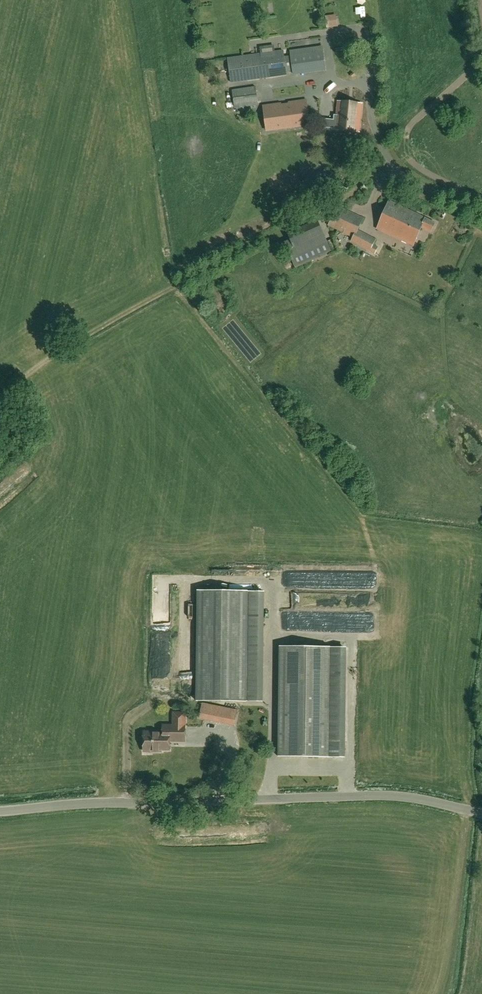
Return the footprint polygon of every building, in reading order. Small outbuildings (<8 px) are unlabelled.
[(215,15),(205,14),(204,22),(214,23),(215,15)] [(337,15),(326,17),(327,29),(338,27),(337,15)] [(291,56),(284,57),(283,51),(228,58),(231,82),(286,75),(286,72),(293,71),(291,56)] [(293,74),(325,69),(323,51),(291,55),(291,56),(293,71),(293,74)] [(232,90),(234,108),(258,105),(256,87),(232,90)] [(263,105),(266,131),(311,125),(307,99),(263,105)] [(359,131),(362,105),(338,102),(336,119),(334,119),(333,128),(359,131)] [(432,230),(435,222),(389,201),(377,228),(413,244),(422,225),(432,230)] [(379,241),(357,230),(363,218),(337,206),(329,224),(353,236),(350,241),(373,252),(379,241)] [(331,251),(320,226),(284,241),(295,266),(331,251)] [(337,239),(330,242),(335,251),(341,248),(337,239)] [(196,591),(195,701),(263,702),(264,592),(196,591)] [(344,757),(345,646),(280,646),(278,756),(344,757)] [(235,722),(237,710),(202,703),(200,715),(235,722)] [(172,711),(172,725),(163,725),(163,731),(144,731),(144,750),(162,751),(162,749),(169,749),(170,741),(170,740),(185,741),(185,725),(186,712),(172,711)]
